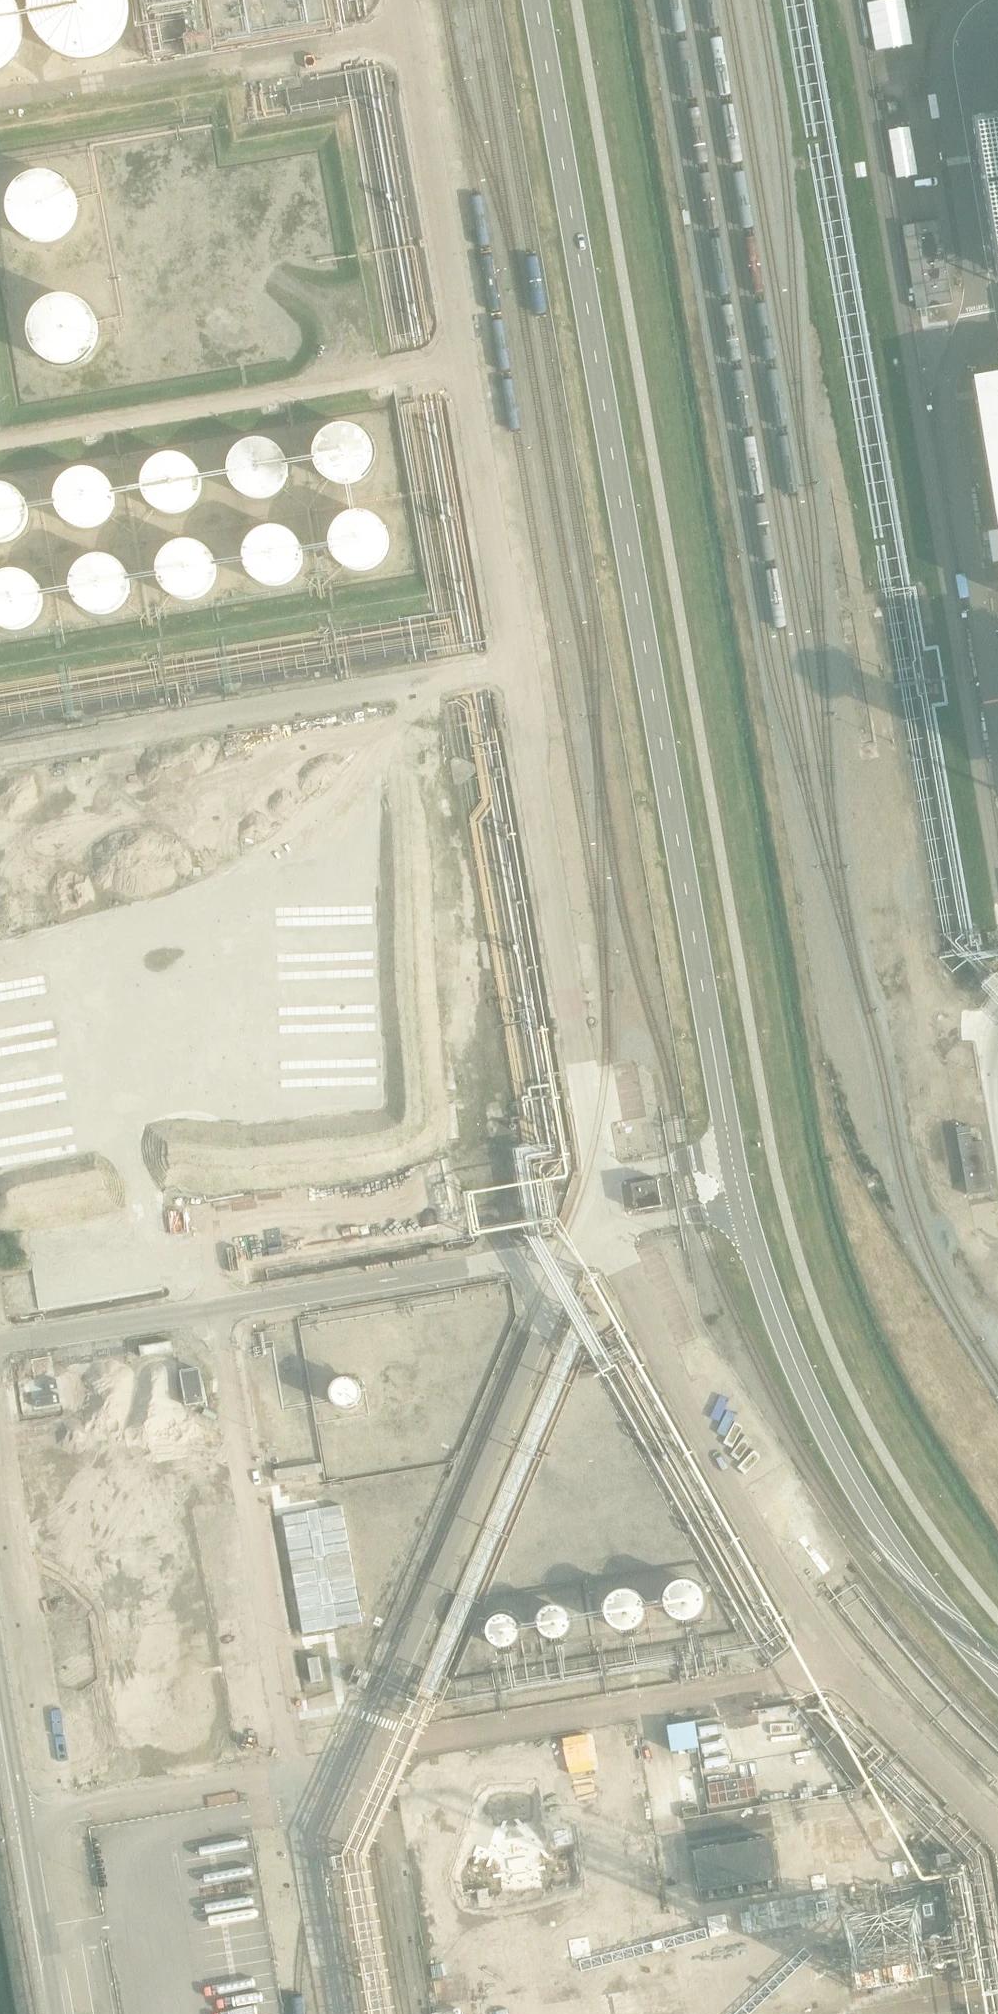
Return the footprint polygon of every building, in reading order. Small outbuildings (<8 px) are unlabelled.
[(5,70),(20,48),(21,19),(11,0),(0,0),(0,73),(5,70)] [(29,21),(39,46),(60,63),(92,66),(116,54),(131,32),(132,3),(130,0),(33,0),(29,21)] [(152,58),(188,51),(189,56),(189,58),(215,54),(215,52),(214,46),(329,27),(324,0),(142,0),(152,58)] [(913,45),(909,0),(873,0),(871,0),(875,49),(913,45)] [(892,128),(897,176),(918,174),(913,126),(892,128)] [(21,203),(24,226),(38,241),(55,246),(73,243),(90,227),(94,207),(88,190),(74,177),(54,173),(33,182),(21,203)] [(939,221),(903,227),(917,310),(953,304),(939,221)] [(42,325),(45,348),(58,363),(76,369),(94,365),(110,349),(115,329),(109,312),(94,299),(74,296),(54,304),(42,325)] [(995,377),(976,380),(997,516),(997,376),(995,377)] [(320,432),(315,456),(333,478),(359,480),(378,459),(375,434),(359,420),(335,419),(320,432)] [(232,446),(227,470),(245,493),(271,494),(290,473),(288,449),(271,434),(248,434),(232,446)] [(144,463),(139,486),(157,509),(183,510),(202,489),(200,465),(183,450),(160,450),(144,463)] [(53,483),(48,507),(66,530),(92,531),(111,510),(109,486),(92,471),(69,471),(53,483)] [(10,537),(29,516),(27,492),(10,477),(0,477),(0,537),(10,537)] [(334,518),(329,541),(347,564),(373,565),(392,545),(389,520),(373,505),(349,505),(334,518)] [(249,534),(244,558),(262,580),(288,581),(307,561),(305,536),(288,521),(265,521),(249,534)] [(160,546),(156,570),(173,592),(199,593),(218,573),(216,548),(200,533),(176,533),(160,546)] [(74,561),(70,585),(87,608),(113,609),(132,588),(130,563),(113,549),(90,548),(74,561)] [(25,625),(44,604),(41,580),(25,565),(1,564),(0,566),(0,624),(25,625)] [(970,1127),(956,1129),(967,1194),(990,1190),(982,1141),(972,1142),(970,1127)] [(662,1206),(658,1180),(632,1185),(637,1210),(662,1206)] [(206,1403),(200,1369),(181,1372),(187,1406),(206,1403)] [(362,1382),(357,1379),(351,1378),(346,1379),(341,1381),(337,1385),(334,1390),(334,1396),(335,1401),(338,1406),(342,1410),(347,1412),(353,1412),(358,1411),(363,1407),(366,1403),(368,1397),(367,1392),(365,1387),(362,1382)] [(667,1590),(670,1599),(677,1605),(686,1608),(695,1606),(702,1601),(706,1592),(706,1583),(703,1577),(697,1572),(690,1569),(683,1569),(674,1573),(668,1581),(667,1590)] [(610,1605),(615,1613),(622,1617),(631,1618),(639,1615),(645,1609),(648,1601),(647,1592),(643,1585),(637,1580),(628,1579),(619,1581),(612,1587),(609,1596),(610,1605)] [(542,1618),(548,1625),(557,1627),(565,1625),(570,1619),(572,1610),(570,1604),(566,1598),(559,1596),(552,1596),(544,1601),(541,1609),(542,1618)] [(509,1635),(517,1631),(520,1624),(520,1617),(518,1611),(511,1606),(502,1604),(494,1608),(489,1615),(489,1624),(493,1631),(501,1636),(509,1635)] [(187,1641),(143,1648),(160,1752),(204,1744),(187,1641)] [(123,1651),(79,1658),(96,1762),(140,1754),(123,1651)] [(790,1740),(791,1749),(804,1747),(799,1709),(768,1712),(772,1742),(790,1740)] [(671,1749),(702,1748),(701,1721),(671,1722),(671,1749)] [(774,1838),(694,1851),(700,1890),(781,1877),(774,1838)]
